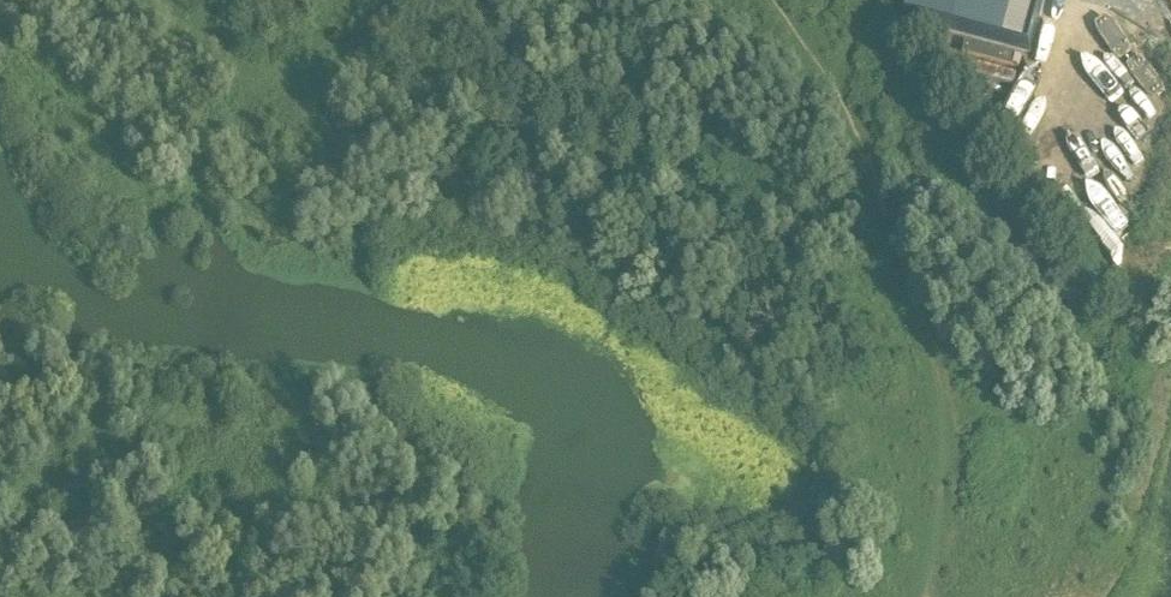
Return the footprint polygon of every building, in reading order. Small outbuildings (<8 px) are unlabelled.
[(1108,169),(1094,176),(1114,210),(1127,202),(1108,169)]
